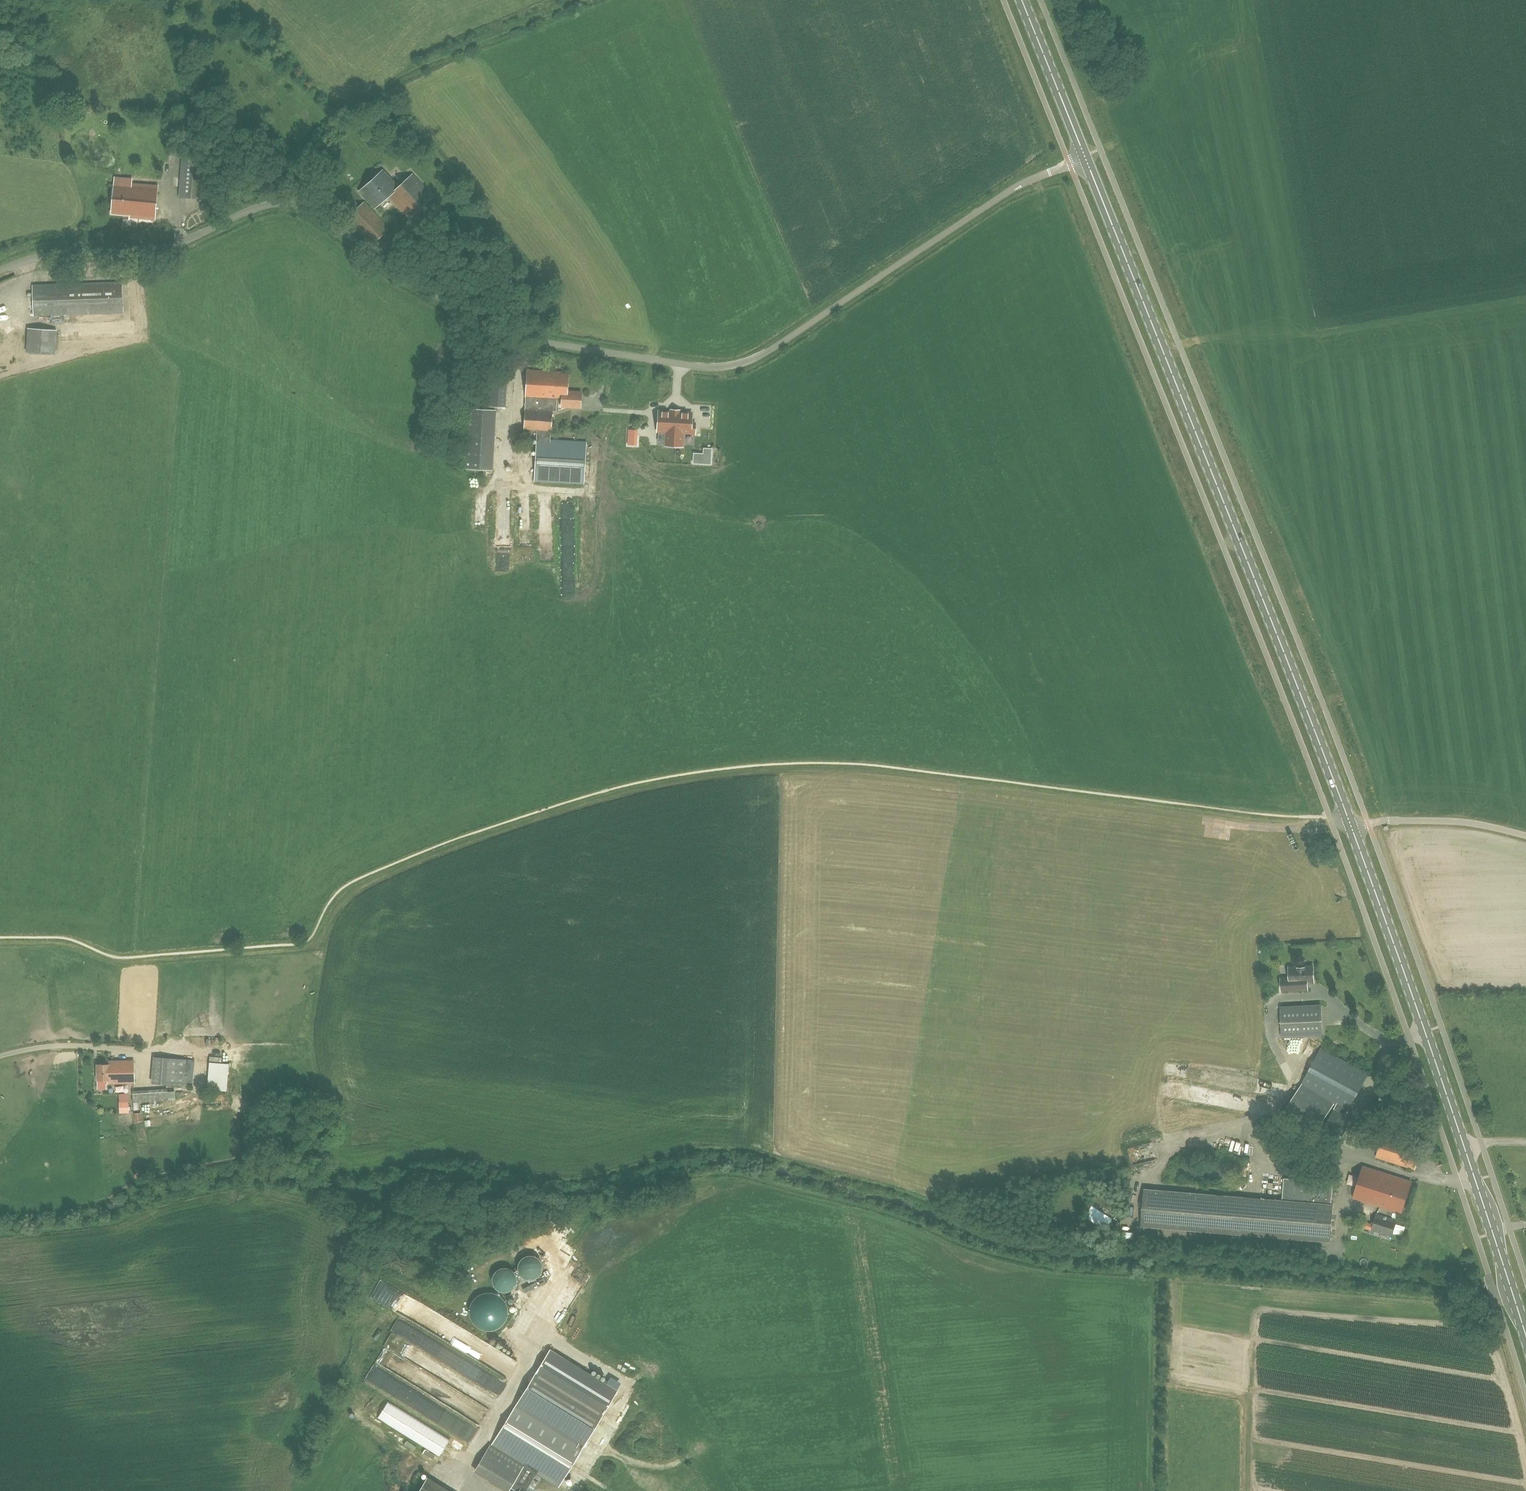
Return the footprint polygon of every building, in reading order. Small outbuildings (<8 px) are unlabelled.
[(413,142),(407,147),(418,160),(424,155),(413,142)] [(204,199),(207,158),(182,156),(179,197),(204,199)] [(374,206),(398,185),(383,168),(359,189),(374,206)] [(410,217),(433,196),(412,174),(389,195),(410,217)] [(155,219),(158,186),(132,183),(132,186),(115,184),(112,213),(133,215),(133,217),(155,219)] [(372,245),(389,228),(364,202),(347,218),(372,245)] [(34,315),(123,312),(122,281),(33,284),(34,315)] [(26,352),(56,354),(58,330),(28,328),(26,352)] [(534,443),(534,430),(537,430),(534,480),(584,483),(586,441),(550,439),(550,430),(551,431),(552,410),(556,410),(556,396),(562,396),(561,405),(581,406),(581,391),(567,390),(568,373),(562,373),(562,371),(527,369),(526,396),(525,408),(524,429),(526,429),(525,443),(534,443)] [(489,376),(487,405),(505,406),(507,377),(489,376)] [(495,409),(465,407),(461,468),(492,469),(495,409)] [(658,411),(657,431),(658,431),(666,431),(666,442),(665,445),(676,446),(677,431),(675,431),(675,427),(672,427),(672,412),(673,409),(671,409),(671,412),(658,411)] [(672,412),(672,427),(675,427),(675,431),(677,431),(676,446),(682,446),(683,432),(695,433),(695,423),(691,423),(692,413),(680,412),(680,410),(673,409),(672,412)] [(636,445),(637,437),(628,437),(627,445),(636,445)] [(475,497),(476,508),(486,507),(485,496),(475,497)] [(528,514),(528,506),(519,506),(519,513),(528,514)] [(485,535),(486,519),(474,519),(473,535),(485,535)] [(529,568),(528,539),(521,539),(522,569),(529,568)] [(541,547),(542,577),(553,576),(552,546),(541,547)] [(1308,989),(1308,981),(1313,981),(1313,965),(1289,966),(1290,977),(1281,977),(1282,990),(1308,989)] [(1322,1034),(1320,1004),(1281,1006),(1282,1036),(1322,1034)] [(1286,1036),(1286,1046),(1296,1045),(1295,1036),(1286,1036)] [(1313,1135),(1328,1113),(1335,1103),(1337,1104),(1325,1125),(1343,1135),(1352,1118),(1346,1115),(1369,1073),(1321,1048),(1301,1085),(1296,1092),(1282,1114),(1313,1135)] [(187,1059),(153,1056),(151,1083),(192,1086),(194,1072),(186,1071),(187,1059)] [(113,1082),(133,1082),(132,1061),(110,1060),(110,1063),(97,1063),(98,1089),(106,1089),(106,1079),(113,1079),(113,1082)] [(148,1101),(168,1100),(167,1091),(167,1088),(132,1090),(133,1102),(133,1105),(140,1105),(140,1102),(148,1101)] [(1227,1092),(1225,1104),(1242,1108),(1244,1096),(1227,1092)] [(142,1121),(141,1112),(134,1113),(135,1122),(142,1121)] [(1269,1128),(1262,1131),(1268,1143),(1275,1139),(1269,1128)] [(1415,1169),(1422,1147),(1383,1135),(1377,1157),(1415,1169)] [(1135,1156),(1157,1150),(1154,1138),(1133,1143),(1135,1156)] [(1401,1212),(1411,1181),(1363,1166),(1353,1197),(1401,1212)] [(1284,1178),(1282,1198),(1282,1199),(1145,1188),(1141,1220),(1141,1226),(1330,1242),(1333,1204),(1331,1203),(1333,1182),(1284,1178)] [(1361,1204),(1359,1210),(1369,1213),(1371,1206),(1361,1204)] [(1392,1236),(1397,1220),(1377,1213),(1373,1223),(1364,1220),(1362,1226),(1392,1236)] [(466,1280),(473,1280),(472,1270),(465,1271),(466,1280)] [(435,1333),(463,1349),(471,1335),(444,1319),(435,1333)] [(453,1360),(457,1352),(430,1335),(425,1343),(453,1360)] [(558,1486),(616,1391),(549,1350),(491,1445),(491,1444),(475,1470),(507,1490),(510,1486),(519,1490),(530,1490),(526,1489),(536,1472),(558,1486)] [(440,1371),(445,1362),(439,1358),(433,1367),(440,1371)] [(416,1401),(421,1385),(410,1381),(405,1397),(416,1401)] [(444,1395),(482,1421),(490,1410),(463,1391),(460,1395),(449,1388),(444,1395)] [(427,1476),(418,1490),(451,1490),(427,1476)]
